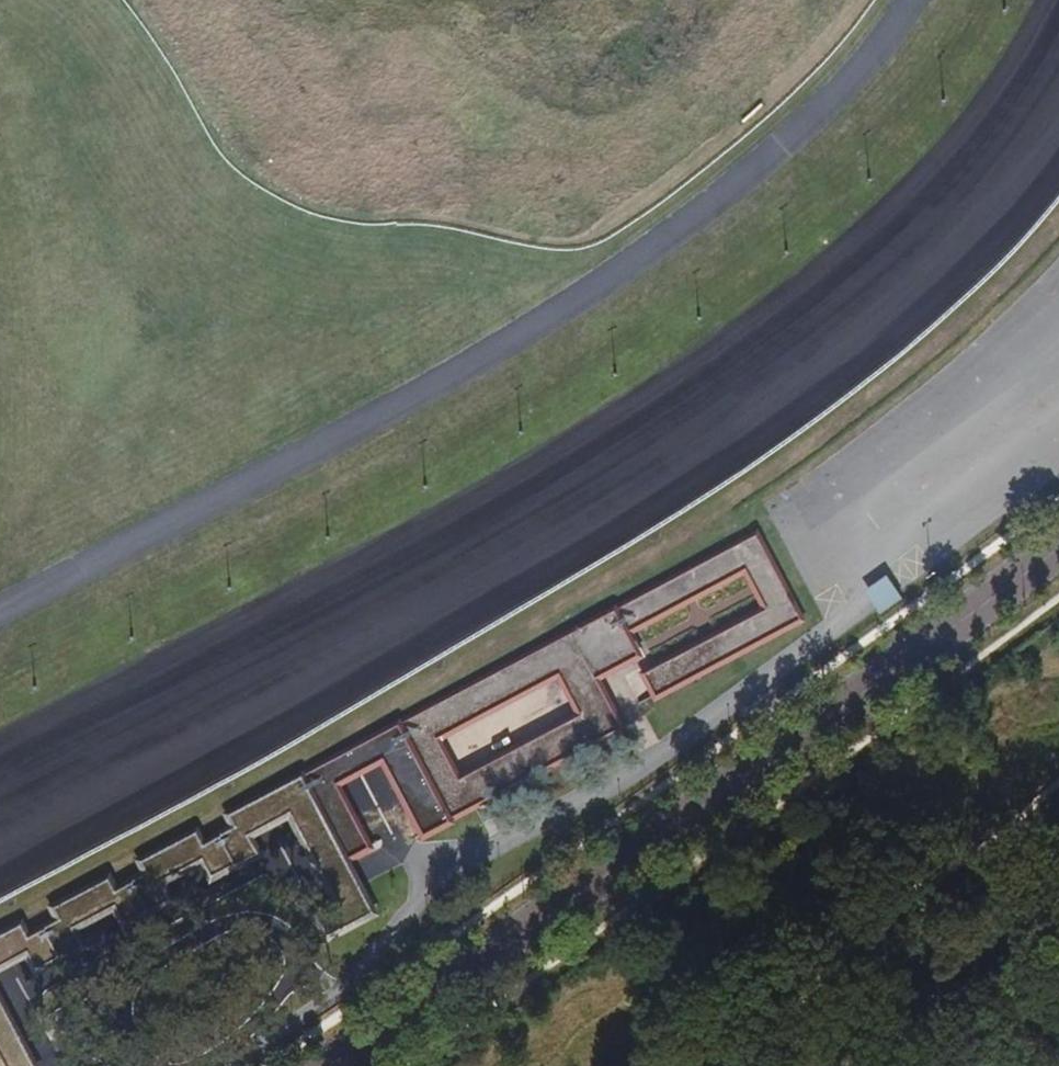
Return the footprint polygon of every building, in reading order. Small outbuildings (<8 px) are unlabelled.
[(368,847),(335,781),(384,757),(421,830),(485,796),(619,727),(595,676),(636,656),(625,629),(636,624),(744,567),(766,609),(657,667),(645,673),(656,692),(797,618),(754,534),(560,637),(293,778),(297,785),(298,784),(339,862),(368,847)] [(234,818),(240,833),(290,807),(340,901),(311,917),(314,921),(322,937),(366,913),(339,862),(298,784),(297,785),(234,818)] [(249,850),(240,833),(202,853),(211,870),(249,850)] [(146,864),(154,879),(202,853),(194,839),(146,864)] [(163,896),(154,879),(114,900),(123,917),(163,896)] [(58,911),(65,925),(114,900),(106,885),(58,911)] [(75,943),(65,925),(27,946),(37,963),(75,943)] [(20,931),(0,941),(0,960),(27,946),(20,931)] [(0,1020),(0,1065),(24,1065),(0,1020)]
